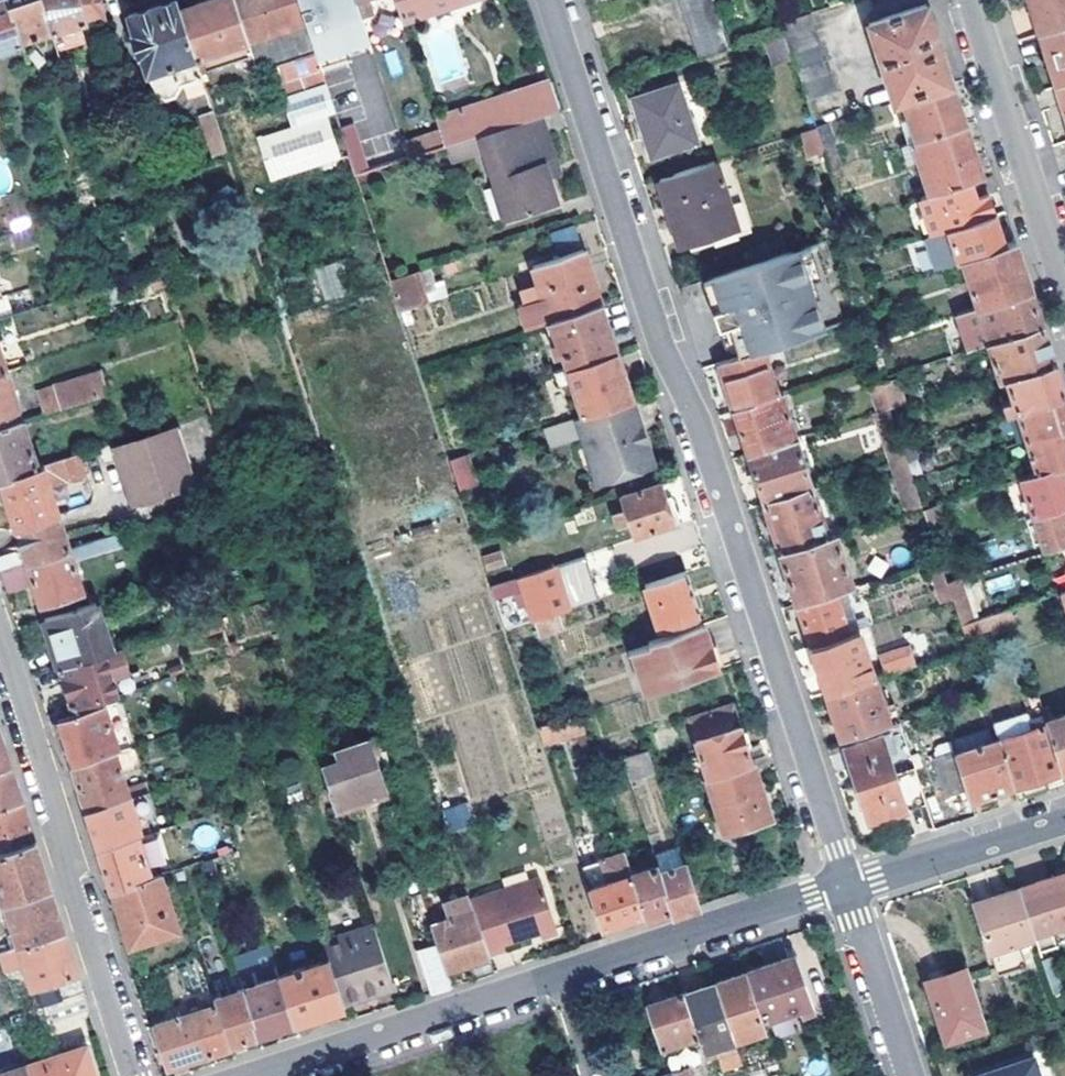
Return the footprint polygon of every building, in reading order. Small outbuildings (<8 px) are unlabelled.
[(9,0),(0,0),(0,51),(23,44),(18,29),(9,0)] [(18,29),(49,20),(43,0),(9,0),(18,29)] [(49,20),(53,33),(68,29),(88,22),(81,0),(43,0),(49,20)] [(88,22),(113,19),(108,0),(81,0),(88,22)] [(181,9),(178,0),(131,15),(156,96),(204,79),(196,58),(181,9)] [(236,0),(207,0),(181,9),(196,58),(250,41),(236,0)] [(250,41),(286,30),(303,83),(324,76),(299,0),(236,0),(250,41)] [(324,76),(325,79),(351,70),(347,59),(373,51),(362,17),(356,0),(299,0),(324,76)] [(362,17),(373,14),(371,0),(356,0),(362,17)] [(405,18),(461,0),(399,0),(405,18)] [(732,50),(715,0),(681,0),(701,60),(732,50)] [(1042,35),(1064,27),(1064,0),(1031,0),(1042,35)] [(870,23),(896,102),(906,99),(954,82),(929,4),(870,23)] [(845,119),(811,14),(783,24),(785,32),(818,128),(829,124),(845,119)] [(1042,35),(1059,86),(1064,83),(1064,27),(1042,35)] [(53,33),(63,64),(79,60),(68,29),(53,33)] [(702,64),(733,52),(732,50),(701,60),(702,64)] [(519,61),(529,89),(552,81),(543,53),(519,61)] [(445,144),(480,134),(540,117),(562,110),(552,81),(529,89),(437,119),(441,132),(445,144)] [(913,142),(967,124),(954,82),(906,99),(913,121),(904,124),(911,143),(913,142)] [(635,102),(653,157),(699,142),(680,86),(635,102)] [(227,153),(214,111),(201,116),(214,157),(227,153)] [(556,203),(548,177),(544,163),(553,160),(540,117),(480,134),(506,218),(556,203)] [(339,128),(353,173),(368,169),(353,123),(339,128)] [(835,142),(829,124),(818,128),(824,146),(835,142)] [(919,160),(930,195),(978,179),(984,177),(967,124),(913,142),(919,160)] [(806,159),(824,153),(816,128),(798,134),(806,159)] [(403,146),(406,156),(445,144),(441,132),(402,144),(403,146)] [(909,164),(919,160),(913,142),(911,143),(903,145),(909,164)] [(381,152),(384,163),(406,156),(403,146),(381,152)] [(544,163),(548,177),(557,175),(553,160),(544,163)] [(716,162),(661,181),(682,247),(746,226),(740,204),(730,208),(716,162)] [(984,194),(987,193),(998,189),(993,174),(984,177),(978,179),(984,194)] [(921,198),(933,235),(994,214),(990,203),(987,193),(984,194),(978,179),(930,195),(921,198)] [(31,230),(28,214),(7,217),(9,233),(31,230)] [(964,259),(1004,246),(994,214),(933,235),(927,237),(937,267),(964,259)] [(964,259),(979,307),(1031,290),(1023,266),(1016,242),(1004,246),(964,259)] [(803,247),(814,278),(827,274),(816,243),(803,247)] [(715,277),(741,355),(764,347),(830,326),(814,278),(803,247),(715,277)] [(584,253),(534,269),(545,302),(532,306),(538,324),(558,318),(601,304),(584,253)] [(401,309),(452,294),(442,261),(391,277),(393,285),(401,309)] [(328,300),(347,293),(336,263),(316,270),(328,300)] [(970,350),(990,343),(1043,327),(1038,312),(1031,290),(979,307),(959,313),(970,350)] [(601,304),(558,318),(564,336),(558,338),(563,352),(568,350),(573,364),(616,350),(601,304)] [(1002,380),(1009,378),(1055,364),(1049,344),(1043,327),(990,343),(1002,380)] [(720,416),(780,396),(764,347),(741,355),(703,368),(711,390),(720,416)] [(632,400),(616,350),(573,364),(560,369),(566,386),(572,384),(583,417),(632,400)] [(1019,409),(1064,395),(1060,380),(1055,364),(1009,378),(1013,393),(1004,397),(1008,413),(1019,409)] [(37,389),(45,410),(108,389),(100,367),(37,389)] [(6,370),(0,372),(0,425),(22,418),(6,370)] [(897,377),(883,382),(890,405),(891,407),(905,402),(897,377)] [(872,386),(879,409),(890,405),(883,382),(872,386)] [(727,438),(733,458),(798,437),(784,394),(780,396),(720,416),(727,438)] [(1029,441),(1064,430),(1064,396),(1064,395),(1019,409),(1029,441)] [(637,428),(643,426),(633,400),(632,400),(583,417),(577,419),(592,463),(601,461),(608,480),(655,464),(648,441),(642,443),(637,428)] [(866,414),(883,461),(906,454),(903,446),(893,415),(891,407),(890,405),(879,409),(866,414)] [(2,482),(39,470),(22,418),(0,425),(0,483),(2,482)] [(543,429),(550,449),(579,440),(572,419),(543,429)] [(200,480),(197,469),(184,426),(177,428),(190,471),(193,482),(200,480)] [(648,441),(643,426),(637,428),(642,443),(648,441)] [(120,447),(133,489),(136,500),(141,499),(172,489),(193,482),(190,471),(177,428),(120,447)] [(1064,464),(1064,430),(1029,441),(1039,473),(1064,464)] [(749,508),(814,485),(798,437),(733,458),(741,483),(749,508)] [(133,489),(120,447),(112,450),(125,492),(129,503),(136,500),(133,489)] [(469,454),(449,460),(459,490),(478,483),(469,454)] [(883,461),(899,510),(922,502),(913,477),(906,454),(883,461)] [(2,482),(16,526),(17,526),(59,513),(51,488),(89,475),(82,455),(39,470),(2,482)] [(601,461),(592,463),(589,465),(596,485),(608,480),(601,461)] [(1035,513),(1064,504),(1064,464),(1039,473),(1023,477),(1034,514),(1035,513)] [(660,484),(612,499),(625,540),(673,526),(660,484)] [(758,535),(765,557),(831,534),(814,485),(749,508),(758,535)] [(172,489),(141,499),(143,505),(175,496),(172,489)] [(939,502),(923,507),(935,544),(951,539),(939,502)] [(1047,549),(1063,544),(1064,544),(1064,504),(1035,513),(1043,536),(1047,549)] [(59,513),(17,526),(23,549),(0,556),(0,569),(69,547),(59,513)] [(1034,514),(1027,516),(1035,539),(1043,536),(1035,513),(1034,514)] [(69,547),(79,582),(95,578),(88,554),(125,541),(122,530),(108,534),(69,547)] [(783,609),(851,585),(834,533),(831,534),(765,557),(775,587),(783,609)] [(69,547),(0,569),(0,573),(6,591),(34,582),(41,604),(82,591),(79,582),(69,547)] [(502,549),(481,556),(485,567),(507,560),(502,549)] [(893,597),(898,614),(951,596),(947,581),(946,579),(938,554),(928,558),(935,582),(893,597)] [(558,612),(568,609),(556,567),(522,578),(534,619),(558,612)] [(700,617),(686,571),(643,585),(659,631),(700,617)] [(947,581),(951,596),(960,621),(970,619),(957,578),(947,581)] [(790,630),(796,650),(859,628),(866,625),(852,585),(851,585),(783,609),(790,630)] [(572,607),(587,602),(584,592),(568,596),(572,607)] [(45,618),(60,666),(113,648),(97,600),(45,618)] [(558,612),(534,619),(538,634),(563,627),(558,612)] [(631,649),(644,691),(717,668),(702,623),(648,640),(649,643),(631,649)] [(811,698),(874,676),(859,628),(796,650),(804,674),(811,698)] [(60,666),(73,706),(120,690),(116,676),(131,671),(122,645),(113,648),(60,666)] [(879,652),(883,674),(915,669),(911,647),(879,652)] [(818,719),(827,744),(889,722),(874,676),(811,698),(818,719)] [(65,741),(72,763),(116,748),(132,743),(117,699),(57,718),(65,741)] [(751,762),(732,703),(689,716),(708,776),(751,762)] [(536,725),(542,742),(585,728),(580,711),(536,725)] [(1044,722),(1060,770),(1064,769),(1064,714),(1044,722)] [(1044,722),(997,737),(1012,786),(1060,770),(1044,722)] [(0,725),(0,767),(12,764),(4,737),(0,725)] [(857,784),(894,772),(881,734),(845,747),(857,784)] [(320,752),(338,807),(340,806),(342,813),(357,808),(354,801),(388,790),(371,737),(320,752)] [(997,737),(953,752),(965,790),(968,799),(1012,786),(997,737)] [(600,742),(590,745),(596,764),(606,761),(600,742)] [(126,784),(116,748),(72,763),(79,786),(86,808),(130,793),(149,787),(147,778),(126,784)] [(623,756),(630,779),(656,770),(649,750),(623,756)] [(965,790),(953,752),(929,760),(940,798),(965,790)] [(751,762),(708,776),(726,829),(769,816),(751,762)] [(24,801),(18,782),(12,764),(0,767),(0,808),(24,801)] [(894,772),(857,784),(870,820),(906,809),(926,802),(914,765),(894,772)] [(149,787),(130,793),(142,833),(153,830),(150,820),(159,817),(149,787)] [(142,833),(130,793),(86,808),(93,829),(99,847),(139,834),(142,833)] [(0,808),(0,851),(37,840),(30,821),(24,801),(0,808)] [(442,807),(446,831),(472,827),(468,803),(442,807)] [(139,834),(99,847),(106,869),(112,889),(152,876),(139,834)] [(5,903),(52,889),(45,866),(37,840),(0,851),(0,896),(2,904),(5,903)] [(623,851),(581,864),(601,926),(643,912),(630,871),(623,851)] [(656,864),(658,869),(686,860),(683,851),(655,859),(656,864)] [(212,857),(202,861),(205,868),(215,866),(212,857)] [(686,860),(658,869),(670,908),(671,914),(684,909),(701,904),(686,860)] [(656,864),(630,871),(643,912),(644,917),(656,913),(670,908),(658,869),(656,864)] [(152,876),(112,889),(122,920),(131,946),(179,930),(161,873),(152,876)] [(537,875),(500,887),(502,894),(539,883),(537,875)] [(1017,891),(1018,893),(1035,942),(1038,951),(1064,942),(1064,875),(1017,891)] [(555,930),(539,883),(502,894),(500,887),(470,897),(488,951),(505,946),(503,940),(528,932),(527,929),(536,926),(539,934),(555,930)] [(18,946),(66,931),(58,909),(52,889),(5,903),(18,946)] [(488,951),(470,897),(469,893),(444,901),(448,917),(431,923),(437,942),(446,972),(467,965),(473,979),(494,972),(488,951)] [(1035,942),(1018,893),(975,907),(992,955),(1035,942)] [(376,994),(395,988),(374,923),(325,939),(331,958),(328,959),(343,1004),(343,1005),(368,996),(367,992),(375,989),(376,994)] [(66,931),(18,946),(0,951),(0,961),(3,971),(24,965),(31,987),(78,973),(72,953),(66,931)] [(446,972),(437,942),(417,948),(431,993),(451,986),(446,972)] [(234,962),(242,986),(256,1030),(293,1018),(279,974),(270,945),(232,957),(234,962)] [(766,967),(747,974),(763,1021),(799,1009),(803,1021),(817,1015),(813,1005),(797,957),(766,967)] [(293,1018),(343,1004),(328,959),(279,974),(293,1018)] [(948,1043),(988,1030),(969,972),(929,986),(948,1043)] [(747,974),(716,983),(736,1043),(740,1055),(772,1044),(763,1021),(747,974)] [(683,995),(698,1038),(703,1054),(736,1043),(716,983),(683,995)] [(38,1007),(63,1000),(58,986),(34,993),(38,1007)] [(217,1004),(228,1039),(256,1030),(242,986),(214,995),(217,1004)] [(683,995),(644,1007),(659,1051),(698,1038),(683,995)] [(228,1039),(217,1004),(176,1018),(175,1016),(156,1022),(171,1069),(189,1063),(188,1061),(231,1047),(228,1039)] [(707,1066),(740,1055),(736,1043),(703,1054),(707,1066)] [(30,1075),(98,1075),(87,1044),(26,1064),(30,1075)] [(1035,1063),(994,1075),(1039,1075),(1035,1063)] [(0,1072),(0,1075),(30,1075),(26,1064),(0,1072)]
